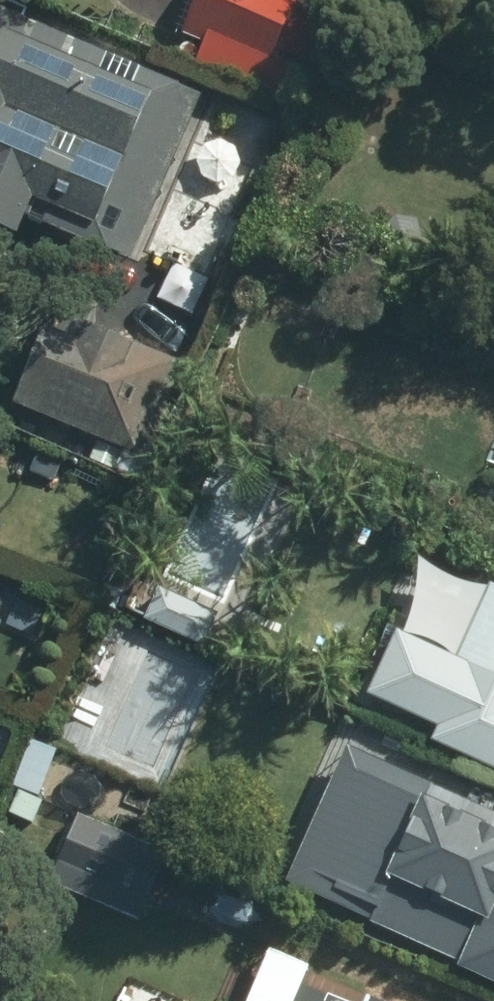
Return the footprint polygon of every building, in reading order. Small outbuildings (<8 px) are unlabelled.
[(188,57),(286,97),(326,0),(186,0),(175,29),(200,38),(188,57)] [(197,91),(0,2),(0,229),(2,230),(13,206),(123,257),(197,91)] [(27,335),(0,398),(144,459),(183,363),(66,315),(52,346),(27,335)] [(291,467),(224,440),(166,580),(233,607),(291,467)] [(445,660),(493,683),(493,566),(490,564),(445,660)] [(232,615),(157,583),(138,628),(214,659),(232,615)] [(493,698),(493,694),(401,656),(372,719),(468,758),(493,698)] [(43,766),(17,755),(7,780),(33,791),(43,766)] [(401,771),(368,840),(385,846),(354,915),(449,956),(445,964),(493,987),(493,815),(401,771)] [(126,916),(156,848),(69,810),(39,878),(126,916)] [(298,965),(282,1000),(383,1000),(298,965)]
